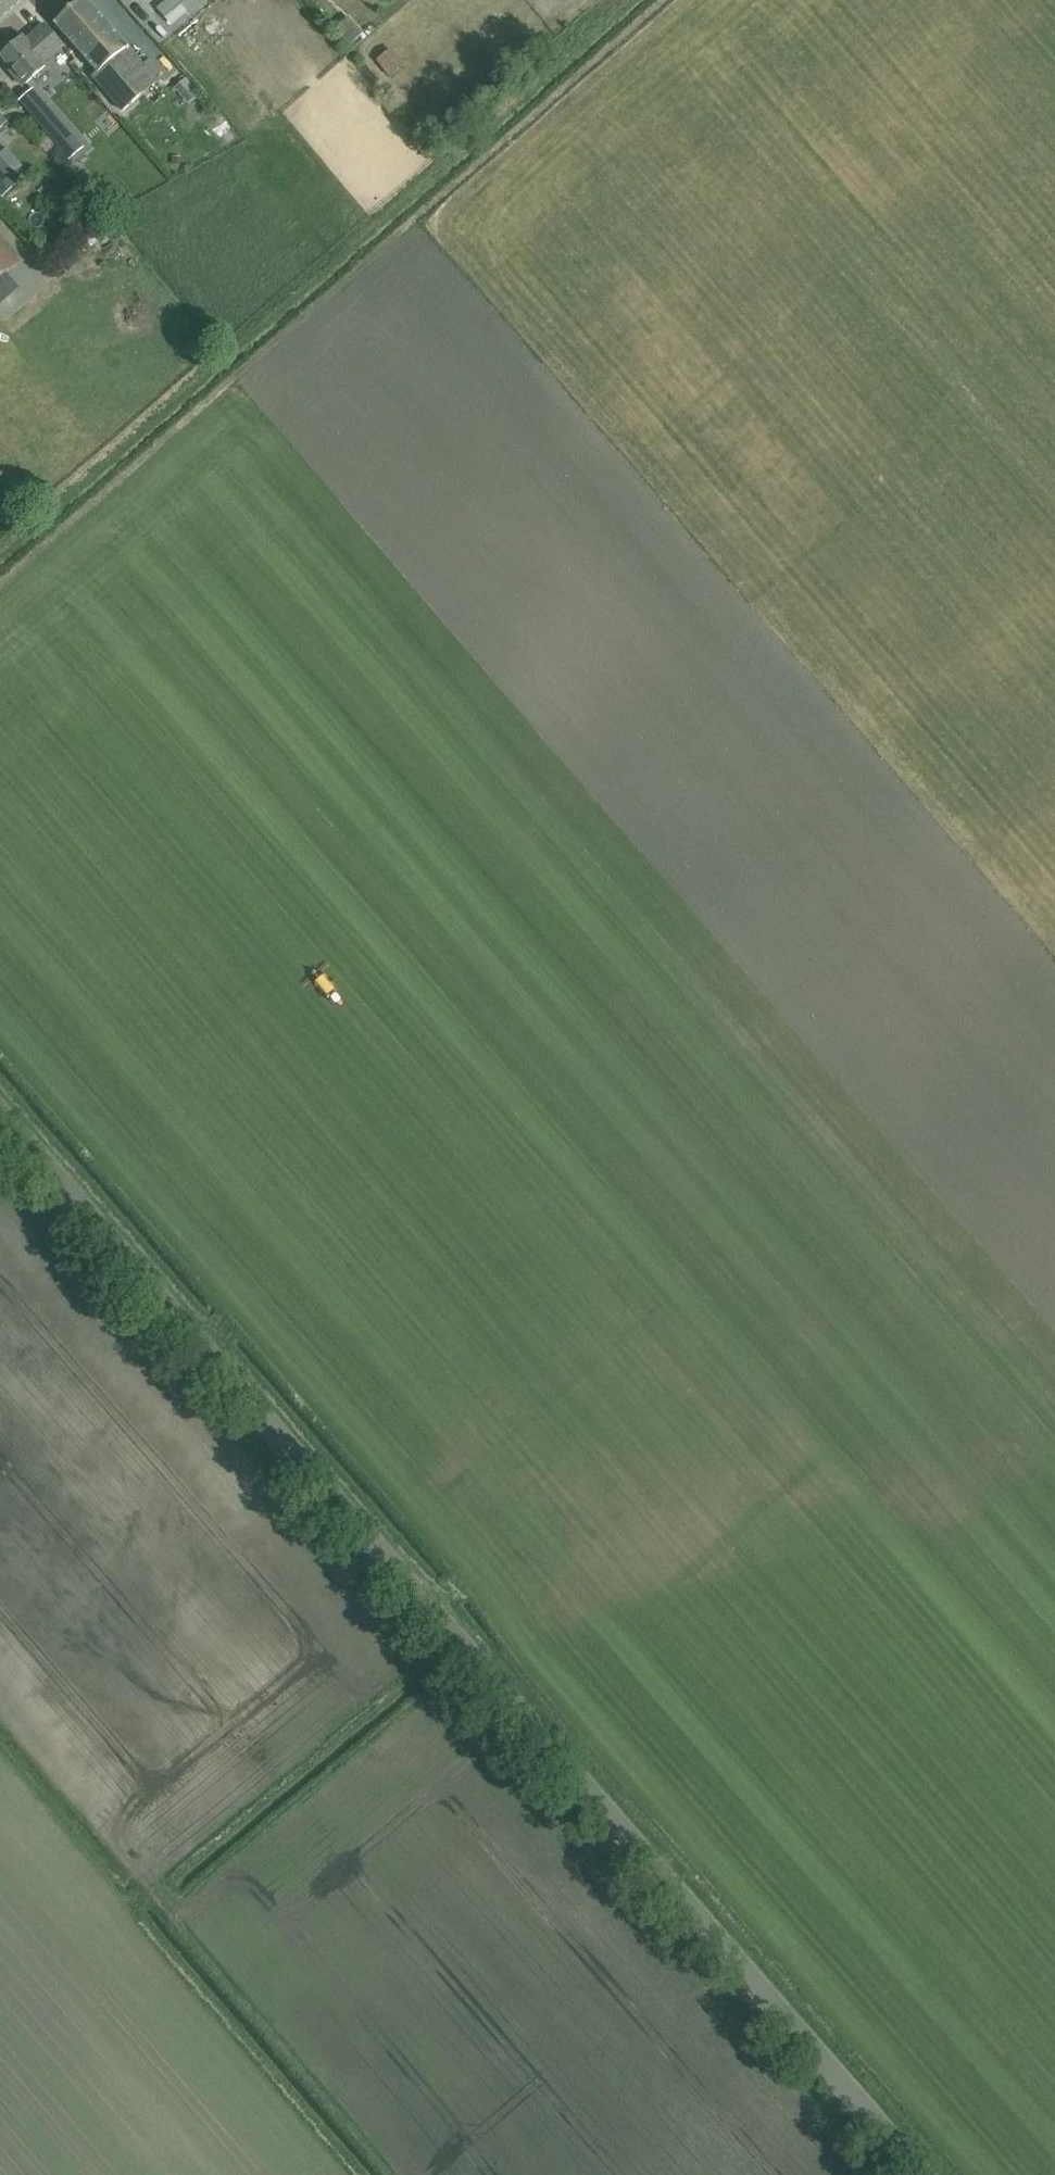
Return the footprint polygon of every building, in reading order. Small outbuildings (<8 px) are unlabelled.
[(157,81),(128,47),(129,46),(89,0),(82,0),(55,23),(97,71),(91,76),(122,112),(157,81)] [(162,9),(183,31),(214,0),(172,0),(162,9)] [(44,62),(63,45),(45,24),(26,40),(22,37),(1,54),(13,68),(10,70),(22,85),(47,65),(44,62)] [(394,75),(407,67),(396,50),(384,58),(394,75)] [(31,87),(16,99),(34,119),(49,136),(71,161),(85,149),(48,107),(31,87)] [(21,179),(0,157),(0,199),(21,179)] [(17,262),(0,243),(0,276),(17,262)] [(6,299),(16,310),(35,295),(26,283),(6,299)]
